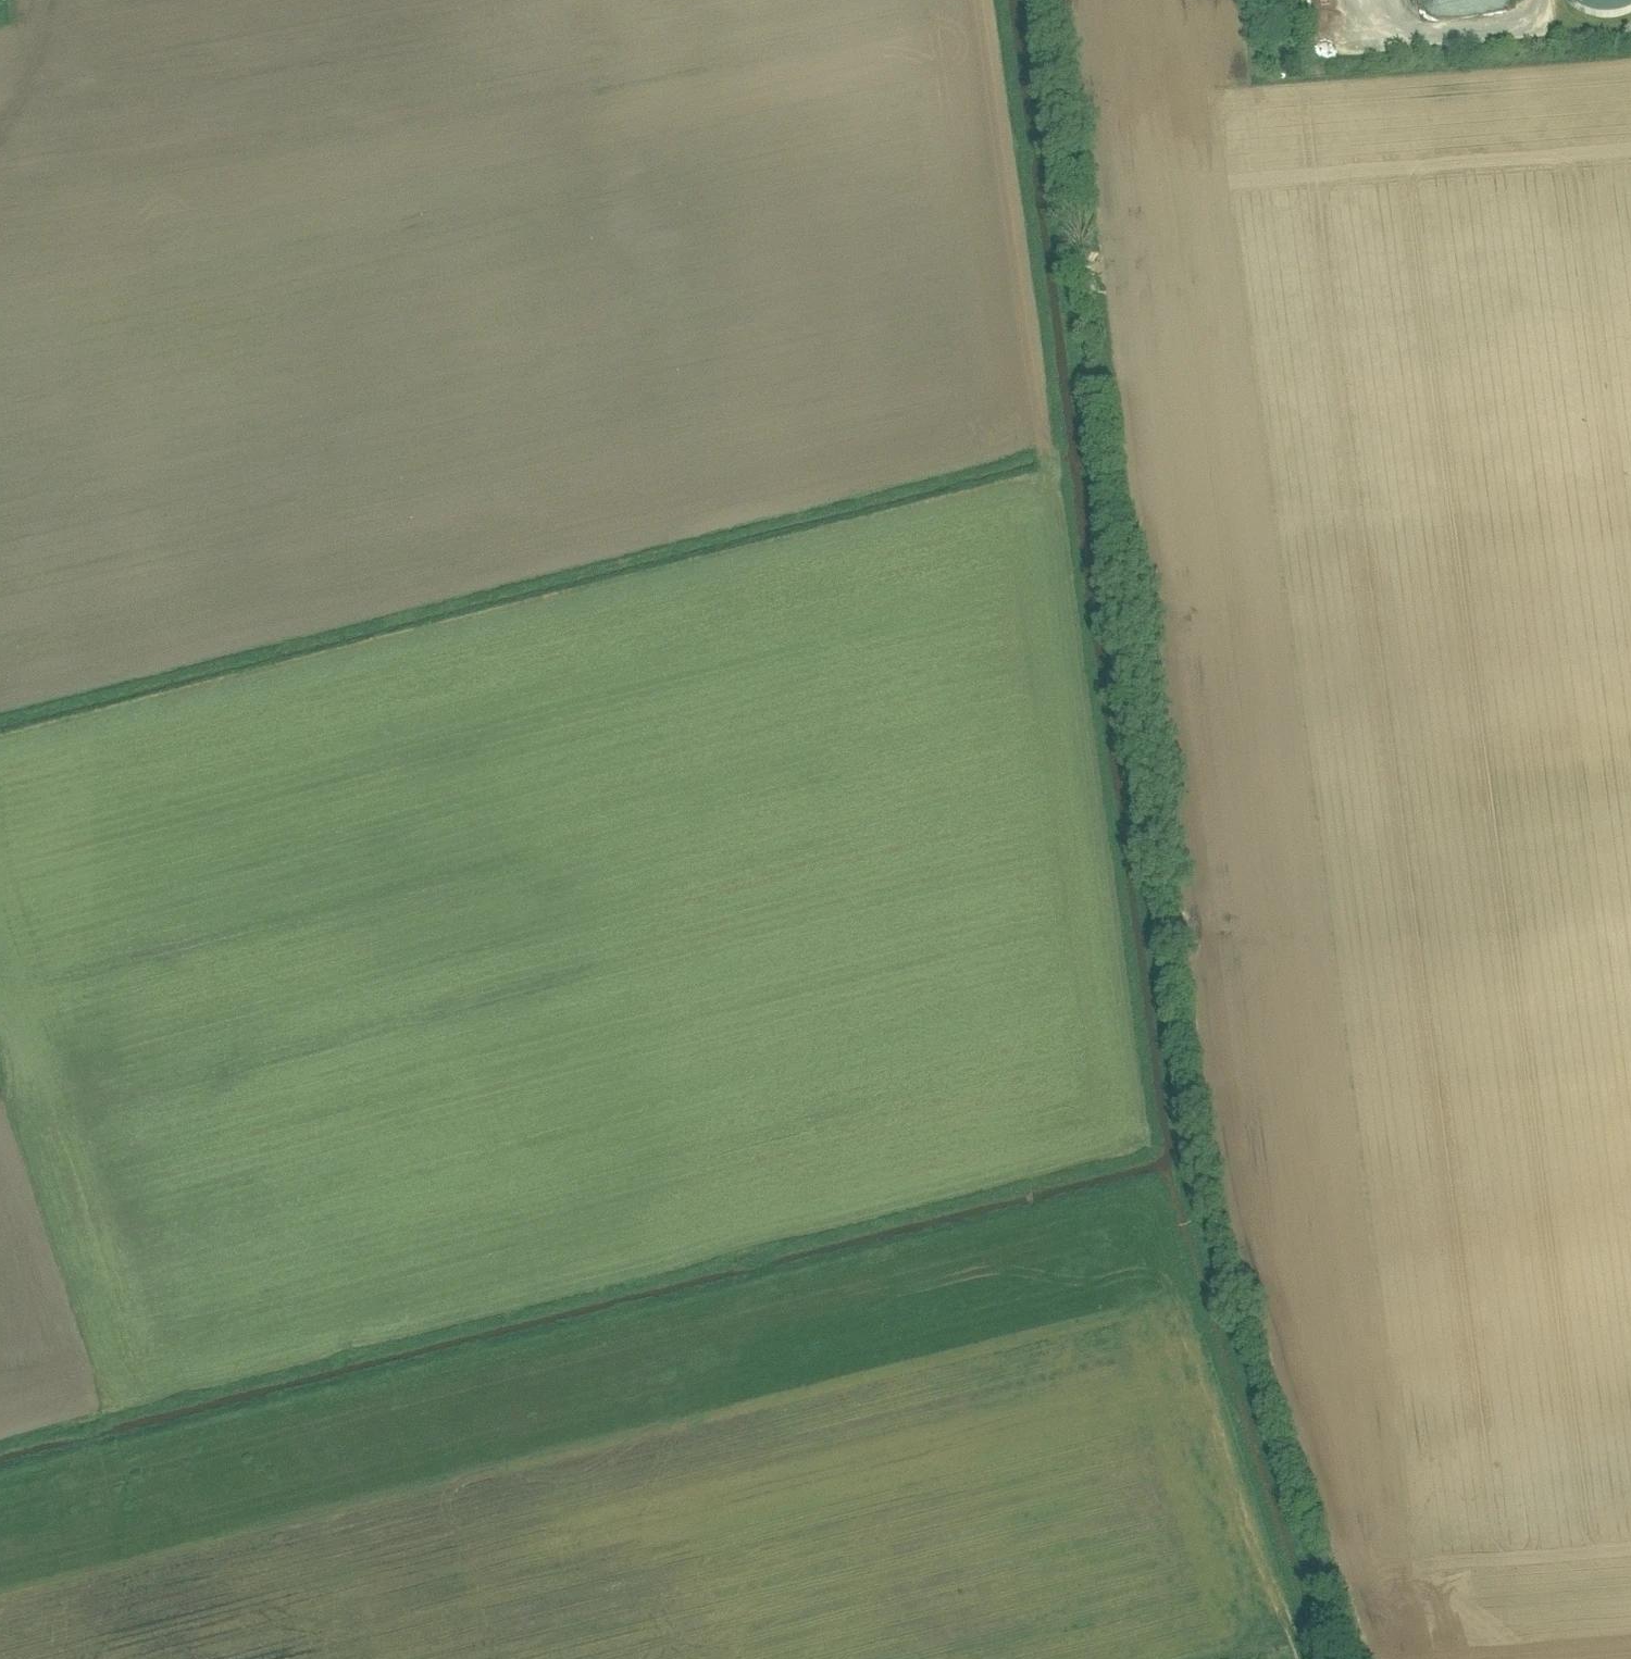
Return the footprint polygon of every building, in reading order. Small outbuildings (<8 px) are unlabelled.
[(1566,0),(1581,11),(1599,16),(1617,15),(1630,10),(1630,0),(1566,0)]
